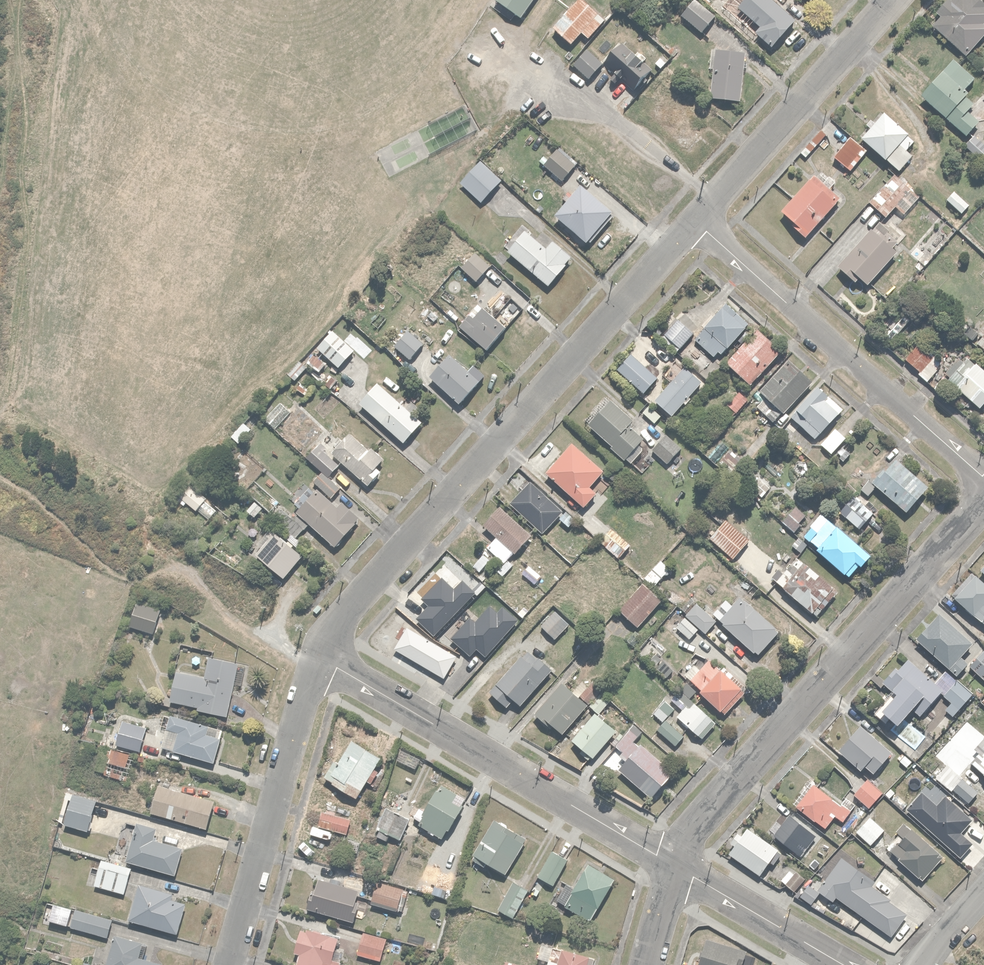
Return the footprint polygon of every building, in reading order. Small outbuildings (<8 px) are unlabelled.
[(522,16),(535,0),(500,0),(522,16)] [(552,26),(571,42),(582,30),(589,37),(605,19),(585,0),(576,0),(552,26)] [(681,13),(702,32),(716,16),(698,0),(692,0),(681,13)] [(739,5),(760,24),(755,30),(773,47),(798,19),(778,0),(743,0),(739,5)] [(966,53),(983,32),(983,22),(982,21),(983,19),(983,7),(983,6),(983,2),(982,0),(947,0),(936,12),(939,14),(931,23),(966,53)] [(652,69),(622,40),(603,59),(633,88),(652,69)] [(587,48),(574,62),(589,77),(603,62),(587,48)] [(711,97),(741,99),(744,51),(715,49),(715,50),(711,50),(710,67),(713,67),(711,97)] [(921,92),(965,133),(977,120),(966,110),(973,102),(960,90),(973,77),(953,58),(921,92)] [(647,82),(639,92),(649,100),(657,91),(647,82)] [(861,135),(899,169),(912,154),(907,149),(915,140),(905,131),(907,129),(884,109),(861,135)] [(965,144),(983,161),(983,133),(979,128),(965,144)] [(832,155),(851,170),(867,149),(848,134),(832,155)] [(556,148),(544,165),(562,178),(575,162),(556,148)] [(479,160),(460,181),(481,200),(500,179),(479,160)] [(894,172),(869,200),(887,216),(896,206),(903,213),(920,195),(894,172)] [(813,173),(782,208),(795,219),(791,223),(806,235),(840,197),(813,173)] [(581,182),(554,212),(585,239),(612,209),(581,182)] [(954,190),(946,199),(962,212),(969,203),(954,190)] [(859,276),(866,282),(896,249),(892,245),(898,238),(877,219),(836,264),(854,280),(859,276)] [(525,229),(508,250),(548,284),(571,256),(551,239),(545,246),(525,229)] [(953,239),(962,248),(968,242),(958,233),(953,239)] [(910,253),(919,261),(926,253),(918,245),(910,253)] [(475,251),(461,266),(477,279),(490,264),(475,251)] [(481,303),(460,325),(488,351),(509,329),(481,303)] [(729,344),(748,322),(728,304),(708,326),(729,344)] [(677,318),(665,333),(682,348),(690,338),(689,337),(693,331),(677,318)] [(983,348),(983,325),(977,333),(981,336),(976,341),(983,348)] [(334,328),(318,345),(338,365),(355,347),(334,328)] [(752,382),(782,350),(758,328),(728,360),(752,382)] [(407,329),(394,343),(409,356),(422,342),(407,329)] [(918,373),(932,384),(946,366),(917,343),(905,358),(920,369),(918,373)] [(448,351),(429,374),(462,403),(486,375),(473,364),(469,369),(448,351)] [(666,383),(630,351),(624,357),(625,358),(617,367),(644,391),(640,395),(649,402),(666,383)] [(327,362),(312,352),(306,362),(320,371),(327,362)] [(975,360),(970,365),(958,354),(943,371),(949,376),(947,379),(979,405),(983,399),(983,367),(975,360)] [(785,411),(814,381),(791,359),(762,389),(785,411)] [(308,366),(300,360),(289,374),(297,380),(308,366)] [(701,379),(685,365),(655,399),(671,413),(701,379)] [(378,379),(358,400),(402,440),(422,418),(378,379)] [(817,439),(844,409),(818,385),(791,415),(817,439)] [(748,399),(739,391),(724,408),(733,416),(748,399)] [(627,419),(606,399),(586,421),(621,453),(637,435),(624,423),(627,419)] [(281,400),(266,418),(277,428),(293,410),(281,400)] [(661,414),(649,404),(642,412),(655,422),(661,414)] [(252,429),(244,422),(230,437),(238,444),(252,429)] [(820,443),(833,454),(847,437),(834,426),(820,443)] [(369,448),(349,431),(342,439),(339,436),(332,445),(335,447),(331,452),(370,484),(381,470),(377,466),(385,456),(371,445),(369,448)] [(665,433),(651,448),(666,462),(680,447),(665,433)] [(601,485),(591,476),(601,466),(574,442),(547,471),(584,504),(601,485)] [(322,470),(330,477),(341,463),(317,444),(306,458),(322,470)] [(924,485),(898,461),(877,483),(903,507),(924,485)] [(318,487),(329,497),(338,487),(321,471),(312,481),(318,487)] [(757,475),(749,484),(762,495),(770,486),(757,475)] [(562,509),(529,479),(511,500),(543,529),(562,509)] [(190,482),(178,498),(185,504),(187,502),(198,510),(209,496),(190,482)] [(329,497),(318,487),(315,490),(311,487),(310,485),(305,490),(303,489),(293,499),(299,505),(295,509),(311,523),(334,545),(361,516),(344,500),(339,506),(329,497)] [(839,511),(860,528),(874,512),(852,495),(839,511)] [(311,523),(295,509),(292,513),(282,503),(268,518),(303,550),(313,539),(304,531),(311,523)] [(529,530),(501,506),(484,524),(512,549),(529,530)] [(795,506),(782,519),(796,531),(808,518),(795,506)] [(726,518),(710,536),(734,558),(750,540),(726,518)] [(864,550),(832,522),(816,542),(848,569),(864,550)] [(612,525),(599,539),(618,557),(631,544),(612,525)] [(665,534),(658,528),(649,539),(657,544),(665,534)] [(261,545),(255,552),(284,576),(303,554),(293,546),(295,544),(289,539),(288,540),(275,529),(273,532),(269,529),(258,543),(261,545)] [(840,588),(797,552),(775,578),(817,614),(840,588)] [(531,563),(523,572),(535,583),(542,574),(531,563)] [(973,573),(955,593),(983,620),(983,583),(973,573)] [(624,597),(616,605),(637,624),(663,597),(645,580),(626,600),(624,597)] [(786,629),(749,597),(728,621),(765,653),(786,629)] [(568,598),(541,624),(555,637),(581,611),(568,598)] [(137,601),(130,624),(152,631),(160,608),(137,601)] [(698,601),(686,612),(705,630),(716,618),(698,601)] [(971,639),(938,612),(916,637),(949,665),(971,639)] [(685,615),(676,625),(689,637),(698,627),(685,615)] [(982,648),(968,664),(983,678),(983,649),(982,648)] [(521,703),(549,669),(528,650),(499,684),(521,703)] [(939,683),(908,654),(887,677),(898,686),(881,704),(897,719),(914,700),(919,705),(939,683)] [(176,670),(171,699),(199,704),(198,708),(227,713),(235,660),(209,656),(205,675),(176,670)] [(753,688),(729,668),(709,691),(732,711),(753,688)] [(945,707),(954,714),(972,691),(956,679),(943,694),(950,700),(945,707)] [(687,681),(671,697),(681,707),(697,691),(687,681)] [(587,703),(566,683),(540,711),(562,731),(587,703)] [(601,692),(590,704),(599,712),(610,700),(601,692)] [(713,717),(693,698),(677,715),(697,734),(713,717)] [(654,712),(662,720),(674,706),(665,699),(654,712)] [(596,712),(573,735),(592,754),(615,730),(596,712)] [(217,726),(170,713),(161,746),(214,761),(221,737),(214,736),(217,726)] [(881,731),(914,759),(930,741),(901,716),(897,720),(893,717),(881,731)] [(665,718),(657,728),(676,743),(684,733),(665,718)] [(123,720),(116,742),(140,749),(146,727),(123,720)] [(893,752),(862,724),(844,743),(875,771),(893,752)] [(77,729),(69,725),(62,740),(70,743),(77,729)] [(983,735),(976,744),(980,747),(969,759),(983,772),(983,735)] [(334,758),(324,775),(356,795),(381,756),(352,738),(338,761),(334,758)] [(674,771),(642,741),(618,765),(650,795),(674,771)] [(103,743),(95,769),(125,778),(133,752),(103,743)] [(960,776),(950,788),(967,802),(977,789),(960,776)] [(853,791),(868,806),(883,791),(868,777),(853,791)] [(441,836),(466,796),(440,780),(423,808),(419,806),(413,815),(421,819),(419,823),(441,836)] [(158,783),(151,810),(205,826),(213,799),(158,783)] [(841,804),(814,783),(797,806),(824,826),(841,804)] [(906,807),(958,853),(969,840),(958,830),(970,816),(945,795),(937,804),(921,790),(906,807)] [(96,798),(73,792),(64,823),(88,829),(96,798)] [(388,808),(379,828),(399,837),(408,817),(388,808)] [(323,810),(319,825),(346,832),(350,817),(323,810)] [(819,832),(796,814),(778,837),(801,854),(819,832)] [(870,814),(857,829),(855,831),(871,847),(870,848),(879,857),(896,838),(870,814)] [(525,836),(494,818),(473,852),(475,854),(473,858),(482,863),(484,859),(505,871),(525,836)] [(157,827),(138,821),(127,859),(175,872),(182,846),(153,838),(157,827)] [(779,851),(747,826),(731,846),(763,871),(779,851)] [(940,853),(914,830),(893,853),(919,877),(940,853)] [(837,847),(855,863),(870,847),(851,831),(837,847)] [(362,840),(344,836),(342,848),(359,851),(362,840)] [(552,849),(538,875),(554,884),(569,859),(552,849)] [(133,866),(103,858),(95,884),(126,893),(133,866)] [(588,862),(564,903),(592,920),(613,885),(609,882),(612,877),(588,862)] [(790,869),(781,878),(794,890),(805,878),(798,871),(795,874),(790,869)] [(313,886),(307,906),(354,920),(357,909),(353,908),(359,888),(339,883),(340,878),(332,876),(331,880),(319,877),(316,887),(313,886)] [(896,908),(864,877),(842,899),(875,930),(896,908)] [(403,886),(378,879),(372,901),(397,908),(403,886)] [(530,888),(514,879),(497,907),(514,917),(530,888)] [(175,891),(140,881),(129,918),(179,933),(187,902),(173,898),(175,891)] [(76,909),(72,925),(107,935),(112,919),(76,909)] [(301,926),(295,950),(300,951),(296,964),(338,964),(339,959),(331,957),(336,935),(301,926)] [(387,937),(363,931),(357,954),(382,959),(387,937)] [(116,933),(106,964),(162,964),(163,963),(138,956),(143,941),(116,933)] [(709,937),(701,964),(736,964),(741,947),(709,937)] [(402,944),(389,941),(387,949),(400,952),(402,944)] [(546,964),(594,964),(597,956),(561,945),(558,954),(550,952),(546,964)]
